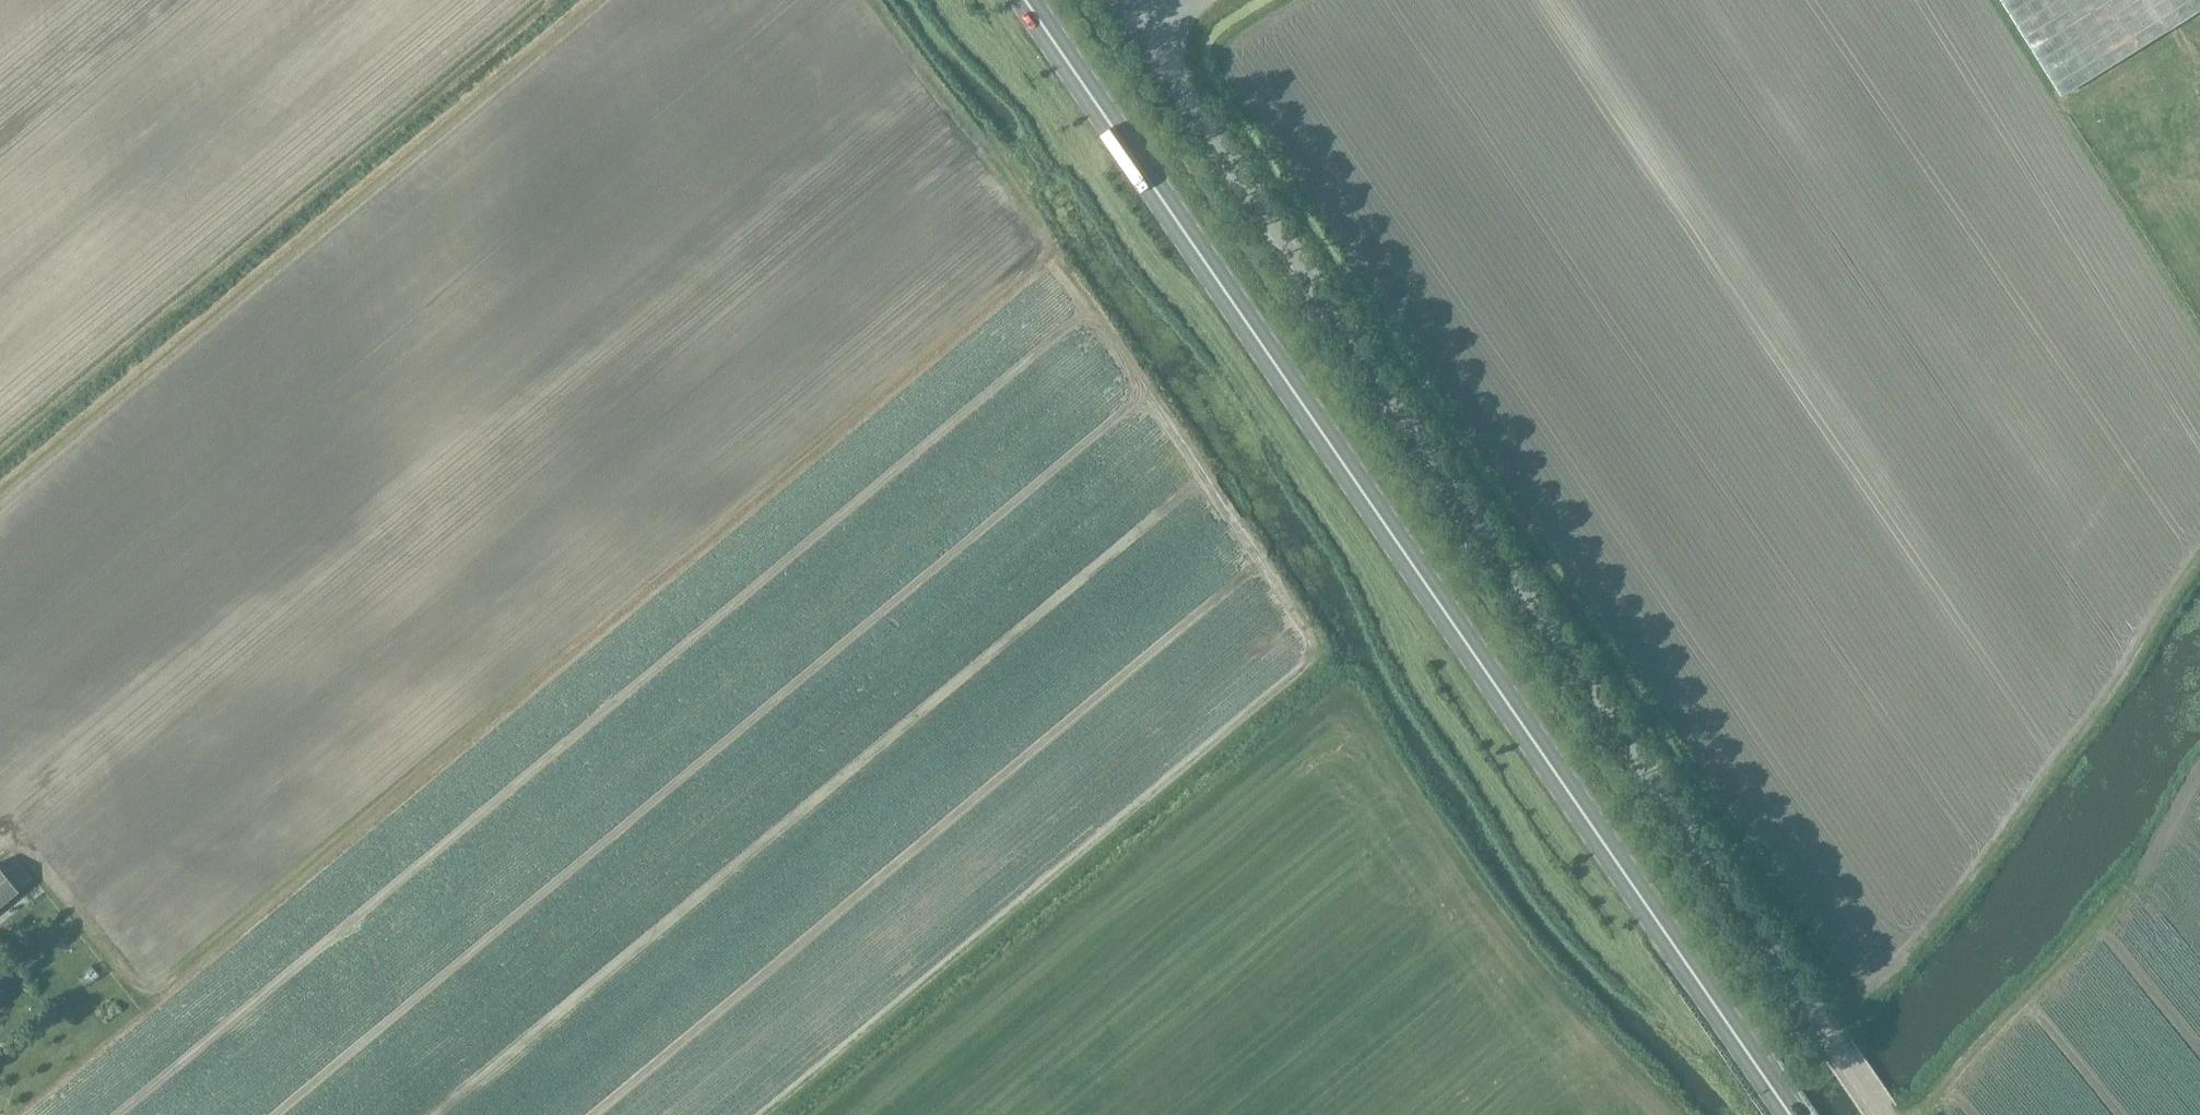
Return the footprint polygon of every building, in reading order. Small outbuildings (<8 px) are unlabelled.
[(2060,95),(2199,7),(2199,0),(2001,0),(2060,95)] [(712,119),(718,127),(738,111),(732,103),(712,119)] [(18,892),(0,870),(0,907),(18,892)]
